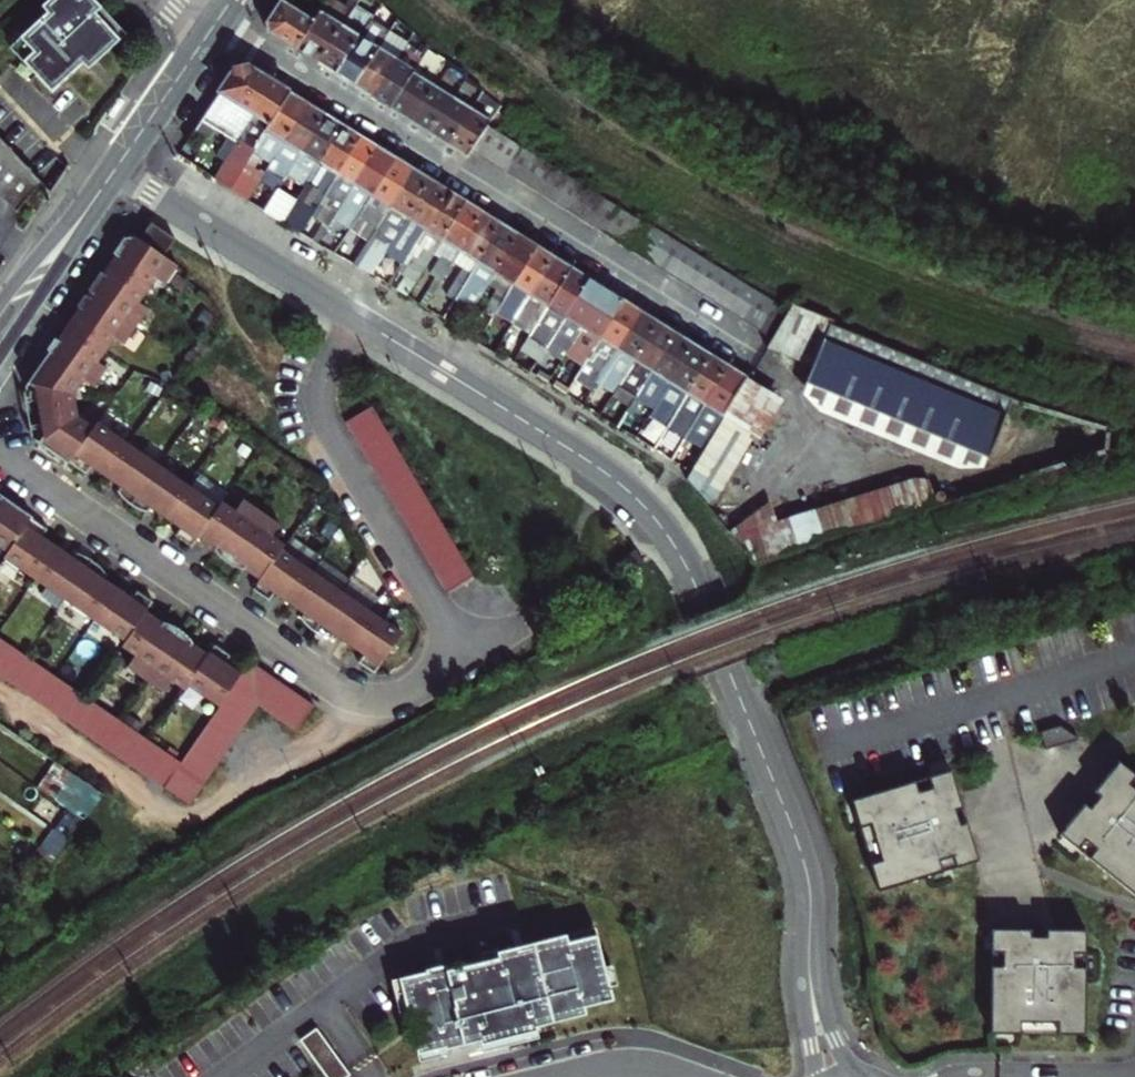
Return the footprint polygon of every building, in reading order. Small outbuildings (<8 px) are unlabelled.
[(18,53),(60,97),(90,69),(96,75),(106,66),(133,40),(96,0),(64,0),(49,14),(54,20),(18,53)] [(280,0),(271,14),(265,22),(269,32),(296,50),(329,0),(302,0),(296,10),(280,0)] [(296,50),(318,63),(355,5),(359,0),(350,0),(347,5),(339,0),(329,0),(296,50)] [(382,0),(372,16),(335,74),(354,86),(399,16),(382,0)] [(372,16),(355,5),(318,63),(335,74),(372,16)] [(415,31),(399,16),(354,86),(372,97),(415,31)] [(429,45),(415,31),(372,97),(390,108),(429,45)] [(451,63),(429,45),(390,108),(414,122),(451,63)] [(466,76),(451,63),(414,122),(431,133),(466,76)] [(230,189),(289,92),(247,66),(235,68),(209,107),(196,126),(210,136),(217,126),(238,139),(214,178),(230,189)] [(449,144),(483,90),(466,76),(431,133),(449,144)] [(502,106),(483,90),(449,144),(469,157),(471,152),(493,119),(502,106)] [(266,169),(307,103),(298,98),(289,92),(230,189),(247,200),(260,179),(266,169)] [(271,171),(283,179),(324,113),(315,108),(307,103),(266,169),(271,171)] [(305,183),(341,125),(332,119),(324,113),(283,179),(277,189),(264,210),(282,221),(298,195),(305,183)] [(482,158),(502,126),(493,119),(471,152),(482,158)] [(322,194),(359,136),(350,130),(341,125),(305,183),(322,194)] [(493,165),(513,132),(502,126),(482,158),(493,165)] [(503,172),(523,139),(513,132),(493,165),(503,172)] [(344,199),(376,146),(367,140),(359,136),(322,194),(315,206),(299,232),(317,244),(344,199)] [(16,207),(14,209),(16,210),(40,180),(0,137),(0,194),(16,207)] [(536,147),(523,139),(503,172),(515,179),(536,147)] [(344,199),(362,209),(394,157),(386,152),(376,146),(344,199)] [(536,147),(515,179),(528,187),(548,155),(536,147)] [(541,195),(561,163),(548,155),(528,187),(541,195)] [(350,229),(367,239),(411,168),(403,163),(394,157),(362,209),(350,229)] [(573,171),(561,163),(541,195),(554,203),(573,171)] [(368,276),(429,179),(421,174),(411,168),(367,239),(351,265),(368,276)] [(264,182),(277,189),(283,179),(271,171),(264,182)] [(586,179),(573,171),(554,203),(566,211),(586,179)] [(277,189),(264,182),(260,179),(247,200),(264,210),(277,189)] [(388,288),(404,261),(447,190),(438,184),(429,179),(368,276),(388,288)] [(598,187),(586,179),(566,211),(579,218),(598,187)] [(598,187),(579,218),(592,227),(611,195),(598,187)] [(434,251),(465,201),(455,195),(447,190),(404,261),(409,264),(401,276),(413,284),(434,251)] [(282,221),(299,232),(315,206),(298,195),(282,221)] [(611,195),(592,227),(605,234),(624,203),(611,195)] [(451,264),(482,212),(474,207),(465,201),(434,251),(441,255),(429,275),(440,281),(451,264)] [(635,210),(624,203),(605,234),(616,242),(635,210)] [(648,218),(635,210),(616,242),(629,250),(648,218)] [(453,301),(500,223),(490,217),(482,212),(451,264),(460,269),(444,296),(453,301)] [(785,305),(648,218),(629,250),(767,335),(785,305)] [(487,285),(519,234),(510,229),(500,223),(453,301),(470,312),(487,285)] [(151,224),(140,240),(165,256),(175,241),(151,224)] [(494,312),(535,245),(527,240),(519,234),(487,285),(494,289),(467,335),(477,340),(494,312)] [(75,394),(87,377),(97,384),(108,368),(99,362),(114,340),(123,346),(149,306),(141,301),(156,280),(164,285),(171,275),(178,265),(165,256),(140,240),(135,236),(123,237),(120,242),(113,252),(129,262),(123,271),(116,281),(100,271),(96,276),(88,289),(91,292),(88,296),(85,293),(81,299),(75,307),(79,309),(74,316),(87,324),(81,332),(75,341),(63,333),(58,339),(55,337),(52,342),(47,350),(50,352),(29,382),(31,384),(37,387),(39,397),(44,429),(46,435),(43,438),(40,443),(45,446),(71,465),(72,463),(88,474),(93,466),(97,469),(119,485),(122,487),(119,491),(125,499),(132,505),(141,510),(150,512),(153,508),(157,510),(178,524),(183,528),(177,535),(194,547),(197,543),(201,537),(214,546),(217,548),(217,549),(223,555),(230,561),(237,566),(246,569),(247,567),(251,570),(263,578),(259,584),(256,589),(272,600),(278,592),(281,594),(304,609),(307,611),(304,616),(310,624),(317,630),(326,635),(335,638),(338,634),(342,636),(364,650),(368,653),(363,661),(379,673),(406,632),(283,549),(286,544),(275,536),(281,526),(242,501),(236,510),(224,502),(221,507),(99,423),(95,427),(80,416),(75,394)] [(512,323),(519,312),(554,256),(544,250),(535,245),(494,312),(512,323)] [(519,312),(537,323),(571,267),(562,261),(554,256),(519,312)] [(547,347),(589,279),(578,272),(571,267),(537,323),(520,351),(537,362),(541,357),(547,347)] [(574,340),(606,289),(598,284),(589,279),(547,347),(563,357),(574,340)] [(575,378),(625,300),(616,295),(606,289),(574,340),(582,344),(561,377),(572,383),(575,378)] [(599,377),(642,311),(634,306),(625,300),(575,378),(592,389),(599,377)] [(809,374),(829,328),(790,310),(767,349),(809,374)] [(618,387),(660,322),(651,317),(642,311),(599,377),(618,389),(618,387)] [(635,398),(677,333),(668,328),(660,322),(618,387),(635,398)] [(1007,405),(829,328),(809,374),(801,391),(803,392),(977,468),(979,469),(1007,405)] [(654,410),(695,344),(686,339),(677,333),(635,398),(654,410)] [(671,420),(712,355),(704,350),(695,344),(654,410),(648,419),(666,430),(671,420)] [(689,432),(730,366),(722,361),(712,355),(671,420),(689,432)] [(548,361),(541,357),(537,362),(533,369),(541,373),(548,361)] [(729,410),(749,378),(740,372),(730,366),(689,432),(700,438),(694,449),(703,454),(729,410)] [(774,393),(749,378),(729,410),(751,423),(754,426),(774,393)] [(977,468),(803,392),(800,400),(814,419),(950,478),(974,476),(977,468)] [(347,422),(450,593),(477,577),(374,406),(347,422)] [(705,502),(751,423),(729,410),(703,454),(690,475),(688,479),(705,502)] [(766,509),(721,525),(730,537),(746,572),(929,510),(919,480),(773,529),(766,509)] [(223,706),(185,760),(0,635),(0,672),(194,804),(263,704),(302,730),(319,704),(254,660),(245,673),(237,667),(229,662),(235,654),(218,643),(214,649),(211,654),(202,646),(196,642),(190,635),(183,630),(175,625),(167,622),(162,619),(149,611),(153,605),(156,601),(140,590),(134,598),(130,595),(109,580),(105,578),(108,573),(102,566),(95,560),(87,555),(78,552),(75,557),(70,554),(50,540),(45,537),(50,529),(35,518),(35,517),(4,496),(1,500),(0,501),(0,545),(10,552),(7,557),(128,641),(126,645),(138,653),(131,663),(170,689),(177,680),(188,688),(191,684),(223,706)] [(642,558),(635,549),(623,558),(635,573),(646,564),(642,558)] [(1134,898),(1134,777),(1123,767),(1063,840),(1134,898)] [(846,806),(874,896),(974,865),(962,827),(955,829),(953,822),(950,814),(957,812),(952,795),(945,775),(846,806)] [(85,826),(75,817),(59,839),(69,846),(85,826)] [(69,846),(59,839),(44,858),(55,865),(69,846)] [(29,873),(42,882),(55,865),(44,858),(42,856),(29,873)] [(427,973),(392,982),(401,1019),(409,1017),(420,1062),(447,1055),(445,1051),(481,1042),(483,1052),(512,1045),(539,1038),(536,1028),(587,1015),(585,1008),(613,1001),(610,987),(617,986),(613,966),(606,968),(595,928),(510,951),(498,955),(497,952),(489,954),(483,955),(485,964),(449,972),(448,966),(437,969),(427,971),(427,973)] [(994,936),(995,1040),(1090,1038),(1087,933),(1056,934),(1042,935),(994,936)] [(300,1040),(315,1061),(321,1071),(326,1076),(348,1076),(350,1075),(339,1059),(317,1029),(300,1040)]
